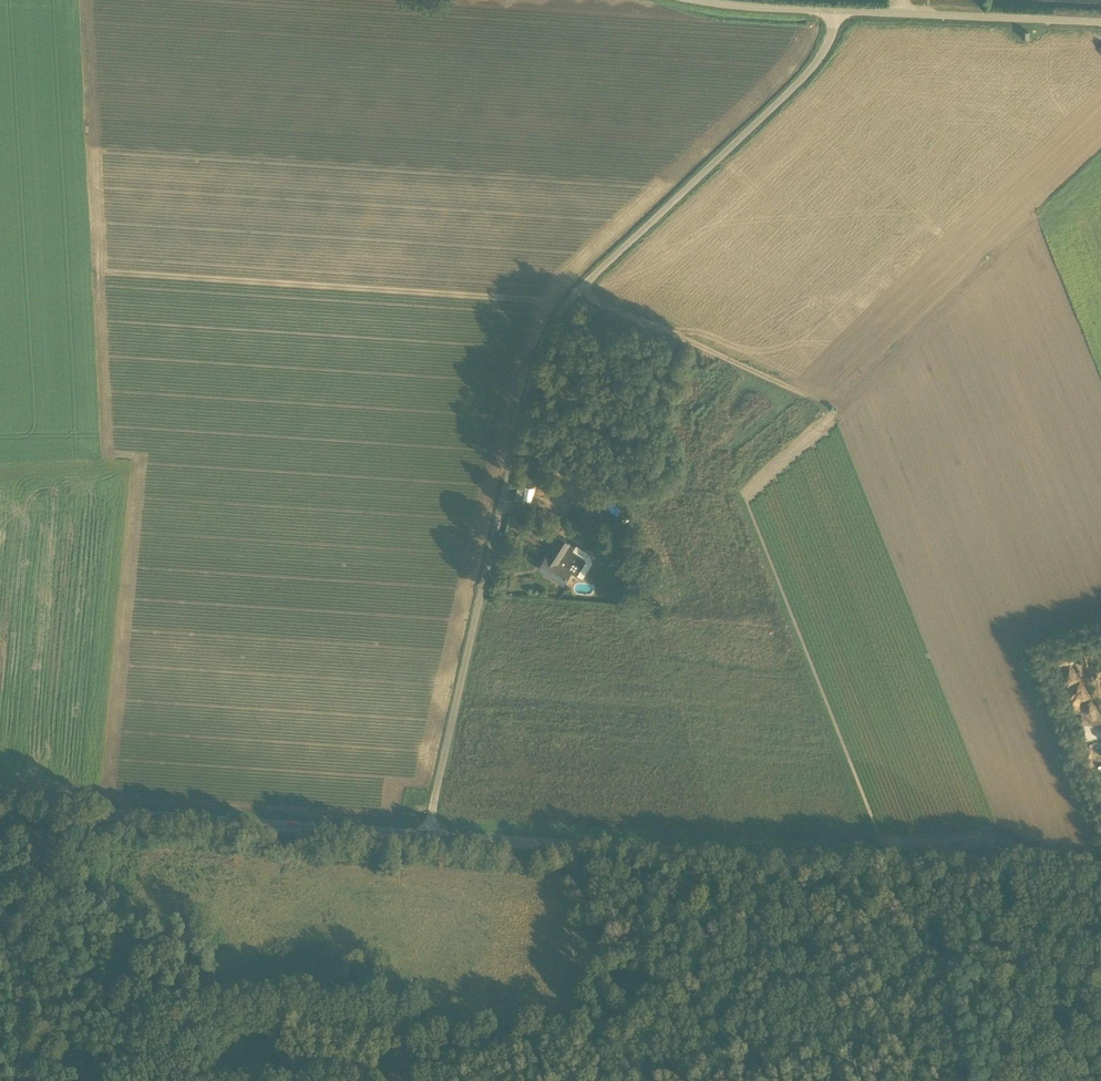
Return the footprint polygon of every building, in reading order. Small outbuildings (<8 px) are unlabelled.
[(521,499),(524,481),(518,480),(515,498),(521,499)] [(598,503),(612,517),(620,508),(607,495),(598,503)] [(538,518),(534,524),(540,528),(544,521),(538,518)] [(559,536),(539,568),(564,584),(572,572),(577,575),(586,561),(585,558),(575,551),(570,548),(572,544),(566,540),(567,539),(565,538),(565,539),(559,536)]
